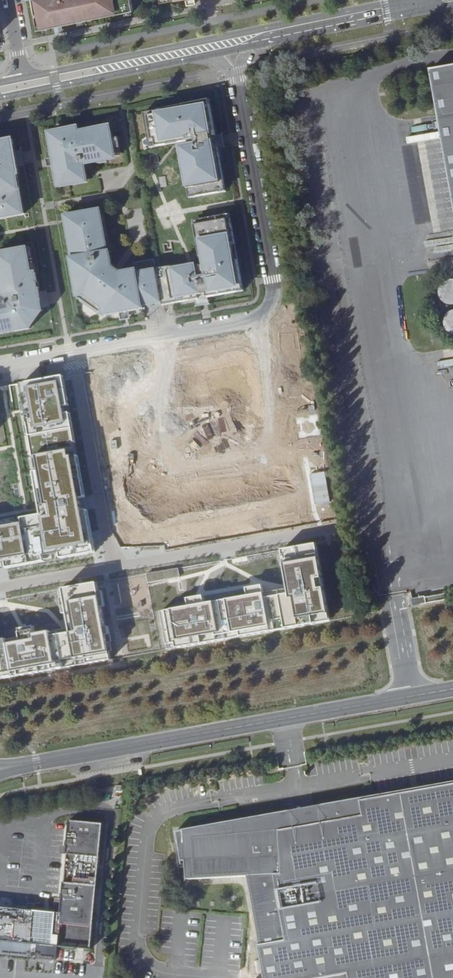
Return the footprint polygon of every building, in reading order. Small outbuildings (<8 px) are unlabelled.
[(132,9),(130,0),(34,0),(39,29),(56,25),(63,24),(132,9)] [(63,24),(56,25),(58,33),(65,31),(63,24)] [(452,196),(452,63),(430,67),(452,196)] [(216,136),(209,100),(144,111),(149,140),(156,139),(157,146),(167,144),(166,141),(179,138),(180,143),(180,142),(188,141),(189,146),(181,147),(190,198),(226,191),(218,147),(214,148),(212,136),(216,136)] [(49,131),(53,156),(55,165),(56,173),(58,173),(60,187),(76,184),(76,180),(88,178),(85,165),(100,162),(99,160),(107,158),(106,155),(115,153),(115,148),(120,147),(119,138),(113,139),(111,125),(80,131),(79,126),(49,131)] [(12,142),(0,143),(0,219),(24,215),(17,174),(18,174),(16,166),(13,166),(11,155),(14,154),(12,142)] [(106,155),(107,158),(122,156),(120,147),(115,148),(115,153),(106,155)] [(14,154),(11,155),(13,166),(23,164),(21,153),(14,154)] [(55,165),(53,156),(46,157),(48,167),(55,165)] [(101,210),(65,216),(73,259),(71,259),(78,297),(79,297),(80,300),(82,299),(101,313),(101,315),(104,314),(105,316),(119,313),(129,311),(143,309),(143,305),(162,302),(160,291),(171,289),(172,298),(180,297),(181,302),(196,299),(209,297),(243,291),(230,214),(194,221),(200,257),(204,256),(205,265),(190,268),(190,267),(176,269),(176,265),(156,269),(155,259),(134,263),(136,270),(121,273),(112,267),(110,252),(108,252),(101,210)] [(36,273),(31,248),(19,250),(19,254),(28,252),(32,274),(36,273)] [(19,250),(0,254),(0,270),(4,269),(5,275),(1,276),(3,286),(7,285),(9,297),(5,298),(0,299),(0,330),(10,329),(10,333),(25,330),(25,329),(26,327),(26,325),(27,321),(28,320),(30,318),(32,315),(34,314),(36,312),(38,312),(37,308),(35,296),(39,295),(36,273),(32,274),(28,252),(19,254),(19,250)] [(162,302),(163,305),(181,302),(180,297),(172,298),(171,289),(160,291),(162,302)] [(39,295),(35,296),(37,308),(48,306),(46,294),(39,295)] [(209,297),(196,299),(197,305),(210,303),(209,297)] [(129,311),(119,313),(121,320),(130,319),(129,311)] [(146,352),(116,358),(119,374),(149,369),(146,352)] [(98,394),(113,391),(108,361),(93,363),(98,394)] [(26,383),(49,515),(0,523),(0,570),(96,553),(66,376),(26,383)] [(98,397),(103,425),(118,422),(114,394),(98,397)] [(112,471),(126,469),(118,429),(104,431),(112,471)] [(185,501),(172,507),(178,519),(191,512),(185,501)] [(158,525),(169,520),(166,514),(155,520),(158,525)] [(329,622),(317,545),(283,551),(290,594),(267,598),(265,586),(247,589),(248,596),(206,603),(205,597),(188,600),(189,606),(163,610),(169,648),(329,622)] [(110,654),(98,584),(64,590),(71,632),(52,635),(52,632),(39,634),(37,627),(19,630),(20,637),(0,641),(0,673),(110,654)] [(416,598),(417,605),(443,601),(442,593),(416,598)] [(384,796),(387,812),(302,827),(302,824),(183,834),(184,839),(177,839),(181,861),(185,861),(187,880),(248,875),(267,977),(452,977),(452,784),(384,796)] [(176,832),(177,839),(184,839),(183,834),(302,824),(302,827),(387,812),(384,794),(176,832)] [(0,930),(0,942),(91,950),(102,824),(69,821),(61,914),(5,909),(0,930)]
